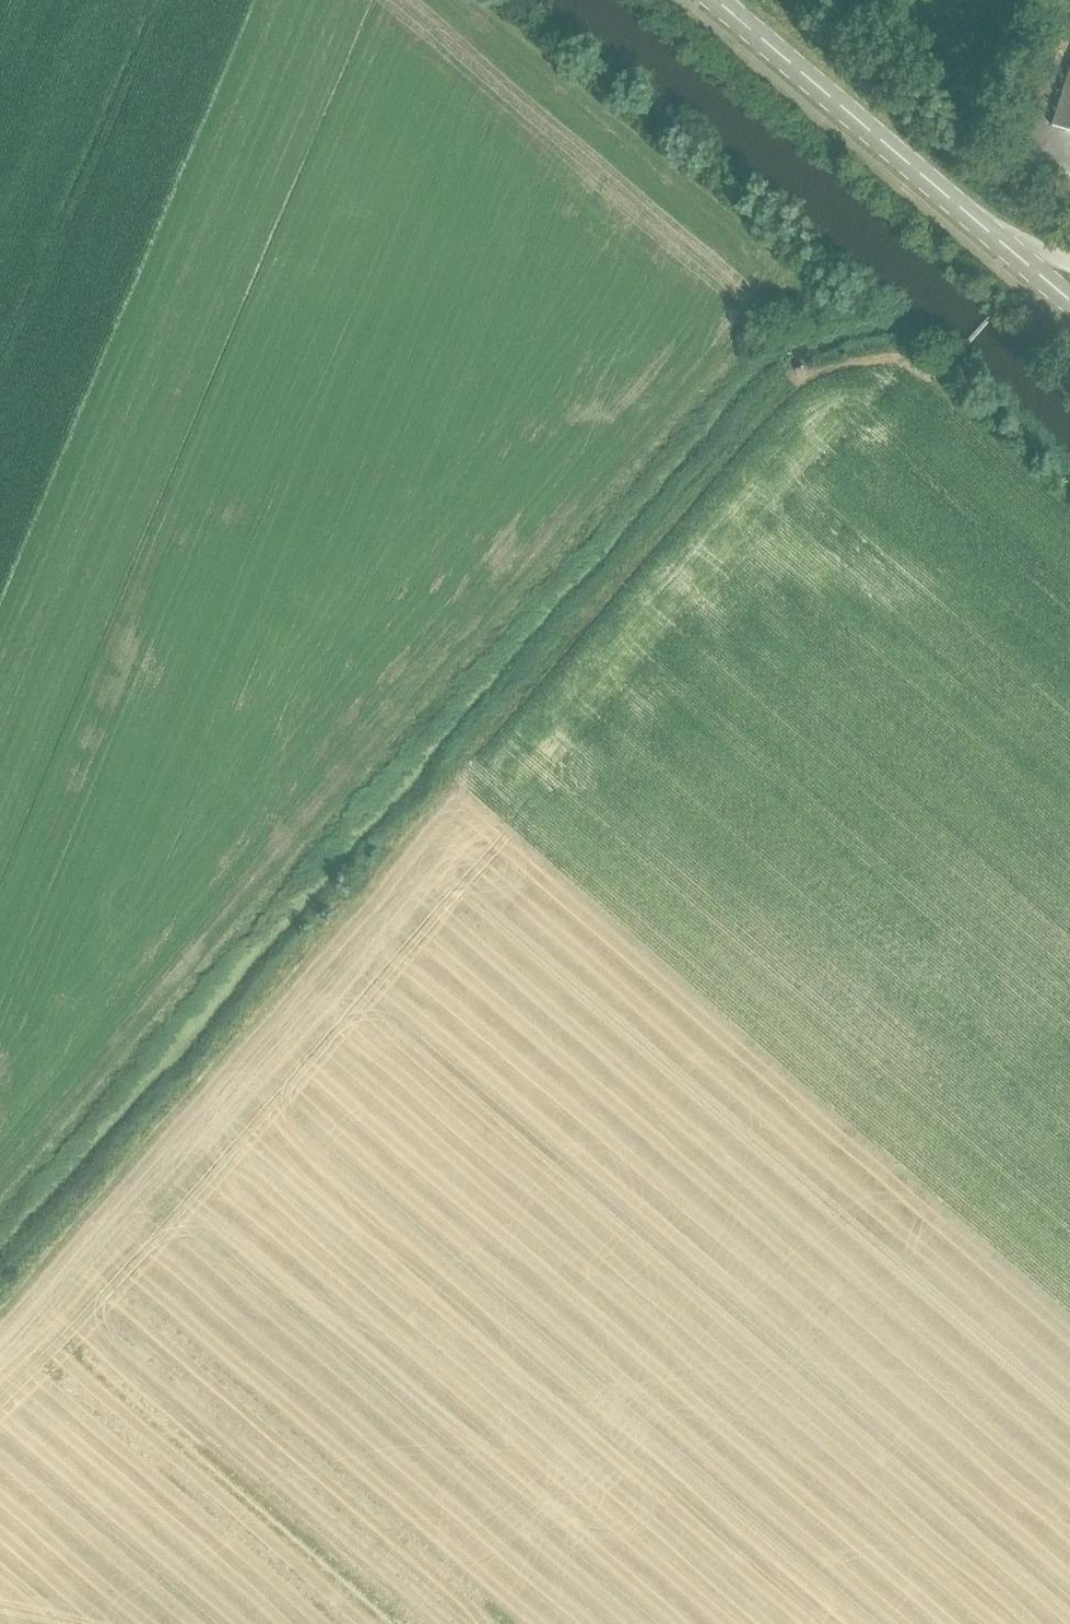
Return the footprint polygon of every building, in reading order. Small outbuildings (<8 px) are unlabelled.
[(1052,125),(1069,131),(1069,68),(1052,125)]
